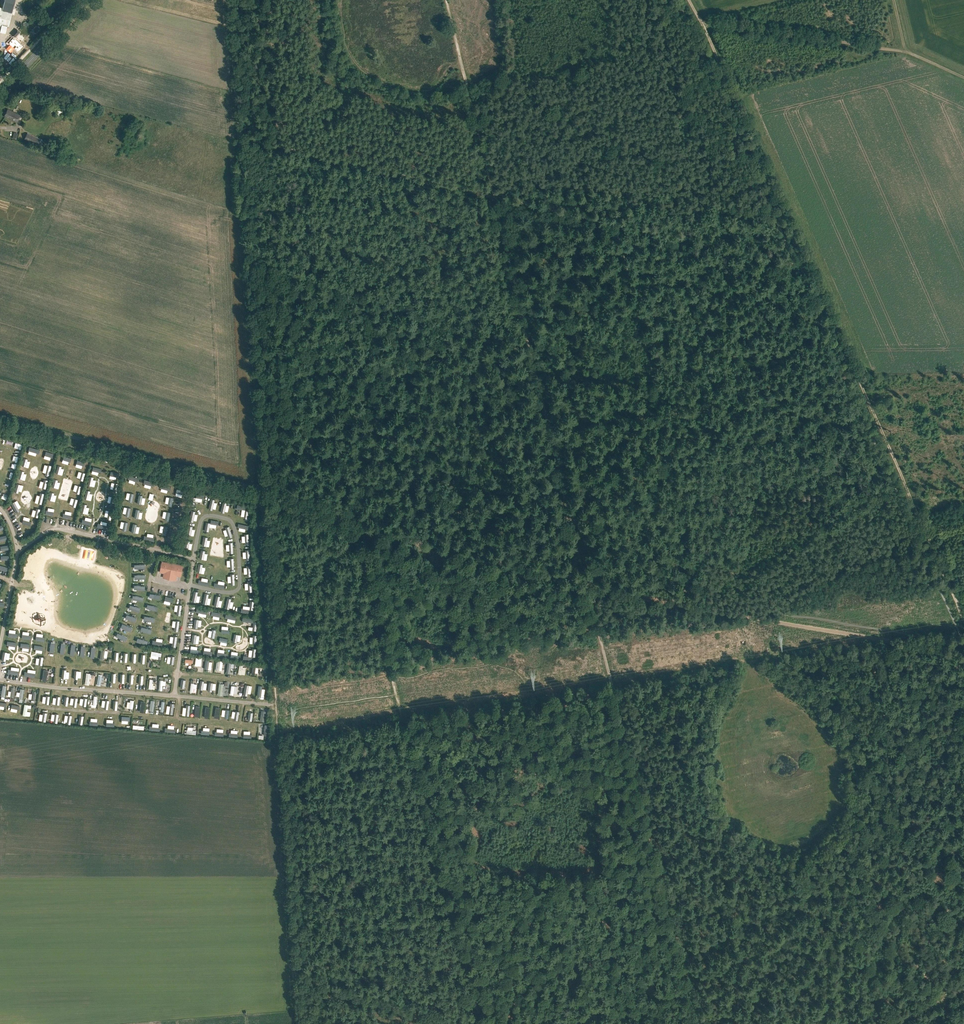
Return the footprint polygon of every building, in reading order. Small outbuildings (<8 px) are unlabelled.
[(8,26),(12,13),(12,11),(15,0),(4,0),(2,11),(1,11),(1,8),(0,8),(0,24),(8,26)] [(19,32),(15,29),(11,35),(14,38),(19,32)] [(18,51),(21,54),(25,49),(15,39),(9,44),(9,45),(6,49),(10,52),(14,48),(17,52),(18,51)] [(8,109),(8,110),(7,110),(4,116),(17,122),(20,115),(8,109)] [(24,139),(37,145),(40,139),(27,133),(24,139)] [(163,577),(176,580),(177,575),(181,576),(183,565),(162,560),(160,572),(164,572),(163,577)] [(162,659),(163,651),(152,650),(152,658),(162,659)] [(105,725),(115,725),(115,717),(105,717),(105,725)]
